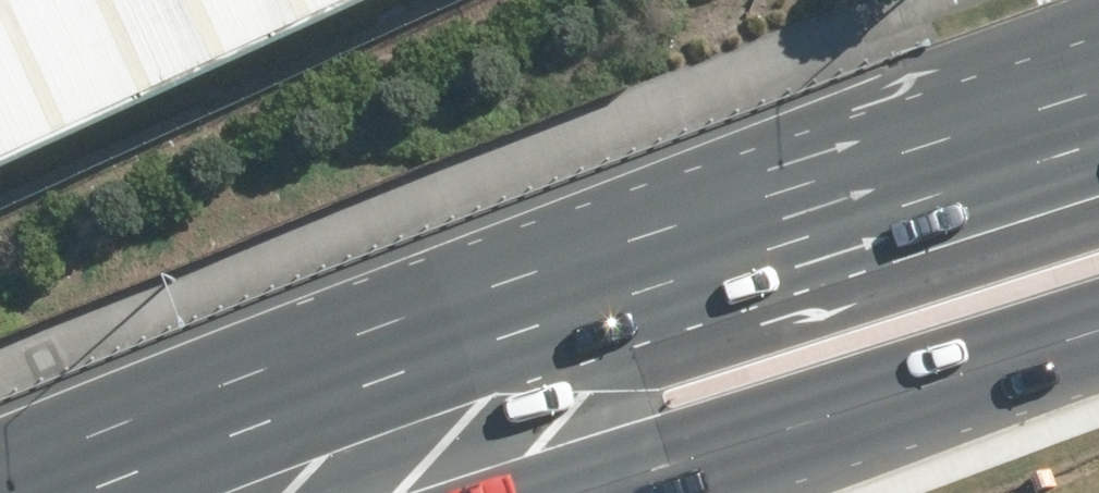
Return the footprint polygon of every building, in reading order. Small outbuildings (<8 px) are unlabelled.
[(366,0),(0,0),(0,167),(366,0)]
